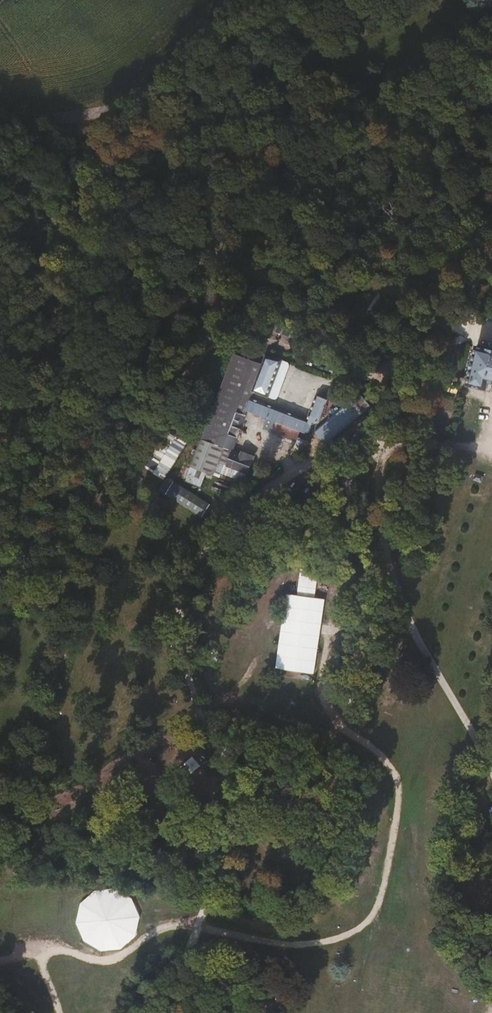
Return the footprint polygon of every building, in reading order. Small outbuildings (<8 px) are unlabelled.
[(482,344),(471,385),(489,389),(491,383),(491,346),(482,344)] [(281,401),(296,363),(279,356),(275,366),(269,364),(262,384),(268,387),(265,396),(281,401)] [(325,428),(334,421),(346,392),(339,390),(331,395),(322,419),(321,421),(257,397),(251,411),(290,426),(312,435),(321,438),(323,434),(325,428)] [(240,442),(248,419),(240,415),(231,439),(240,442)] [(309,445),(312,435),(290,426),(287,436),(309,445)] [(221,472),(230,448),(223,445),(207,439),(198,464),(214,470),(221,472)] [(252,476),(257,461),(234,453),(226,473),(247,481),(248,476),(252,476)] [(316,673),(325,598),(315,597),(319,571),(301,569),(298,595),(286,593),(277,669),(316,673)] [(131,952),(141,895),(87,886),(77,943),(131,952)]
